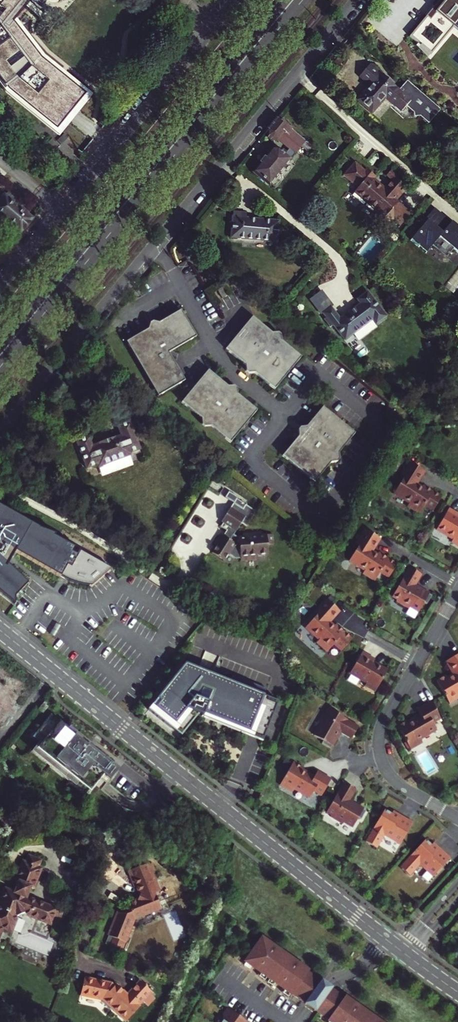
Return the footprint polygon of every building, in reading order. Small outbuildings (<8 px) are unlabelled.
[(30,0),(3,0),(0,4),(0,81),(8,91),(57,131),(86,95),(41,59),(13,22),(22,12),(31,0),(30,0)] [(31,0),(41,8),(47,0),(30,0),(31,0)] [(430,16),(427,13),(409,34),(430,52),(453,26),(457,30),(457,0),(444,0),(430,16)] [(440,109),(408,81),(399,91),(382,76),(382,75),(371,65),(361,77),(372,85),(359,101),(374,112),(387,96),(403,110),(406,106),(413,111),(413,115),(420,117),(428,123),(440,109)] [(301,145),(306,140),(280,118),(268,132),(268,136),(272,140),(277,140),(278,138),(295,152),(301,145)] [(306,140),(301,145),(309,151),(313,146),(306,140)] [(279,149),(273,150),(255,172),(270,184),(291,159),(279,149)] [(397,180),(399,178),(390,170),(385,176),(391,181),(383,190),(381,188),(380,189),(375,184),(375,183),(371,180),(375,176),(366,168),(364,171),(354,163),(343,176),(358,188),(354,193),(367,204),(368,203),(376,210),(372,215),(376,218),(375,219),(378,221),(379,220),(383,224),(386,220),(390,224),(394,220),(396,217),(392,214),(393,212),(392,210),(398,203),(396,201),(406,188),(397,180)] [(32,218),(5,195),(0,201),(0,215),(21,232),(23,229),(24,230),(30,222),(30,221),(32,218)] [(411,213),(398,203),(392,210),(393,212),(392,214),(396,217),(394,220),(401,225),(411,213)] [(444,218),(445,216),(435,207),(426,218),(428,219),(436,227),(444,218)] [(246,212),(231,211),(229,237),(276,241),(277,220),(245,217),(246,212)] [(411,239),(426,252),(432,245),(446,257),(453,248),(457,252),(457,226),(457,225),(455,228),(450,224),(444,218),(436,227),(428,219),(411,239)] [(222,286),(216,289),(221,298),(227,295),(222,286)] [(387,316),(368,291),(358,299),(361,302),(341,317),(333,307),(325,314),(328,317),(326,319),(333,327),(335,326),(347,341),(374,319),(378,324),(387,316)] [(181,308),(160,321),(159,325),(158,327),(156,329),(153,329),(149,328),(126,341),(158,396),(186,380),(169,352),(197,335),(181,308)] [(273,336),(272,331),(252,314),(226,347),(246,364),(252,363),(256,366),(256,372),(276,388),(302,355),(282,339),(277,339),(273,336)] [(150,321),(149,328),(153,329),(156,329),(158,327),(159,325),(160,321),(154,320),(150,321)] [(279,330),(272,331),(273,336),(277,339),(282,339),(281,332),(279,330)] [(252,363),(246,364),(247,370),(250,372),(256,372),(256,366),(252,363)] [(258,409),(239,393),(233,394),(229,391),(228,385),(209,369),(182,401),(203,418),(209,417),(212,420),(213,426),(233,441),(258,409)] [(235,384),(228,385),(229,391),(233,394),(239,393),(238,386),(235,384)] [(324,404),(308,424),(309,429),(305,433),(301,434),(284,453),(317,480),(333,460),(333,455),(336,451),(341,450),(356,430),(324,404)] [(159,414),(150,416),(151,422),(160,420),(159,414)] [(207,426),(213,426),(212,420),(209,417),(203,418),(204,424),(207,426)] [(77,440),(87,468),(99,464),(100,467),(130,456),(129,454),(140,449),(133,429),(136,428),(133,421),(130,422),(130,421),(117,425),(120,436),(93,446),(89,435),(77,440)] [(300,427),(301,434),(305,433),(309,429),(308,424),(303,424),(300,427)] [(333,455),(333,460),(339,459),(342,456),(341,450),(336,451),(333,455)] [(0,455),(0,467),(2,469),(8,462),(0,455)] [(404,477),(395,492),(410,502),(408,505),(420,512),(426,504),(434,509),(443,495),(425,483),(423,486),(418,483),(426,470),(412,461),(402,476),(404,477)] [(209,518),(215,522),(217,523),(213,529),(211,528),(208,529),(204,535),(207,536),(202,544),(213,551),(218,544),(225,549),(228,548),(229,551),(246,549),(245,545),(256,544),(255,534),(261,534),(260,524),(249,525),(248,522),(230,525),(230,528),(227,529),(222,526),(230,512),(234,514),(239,506),(236,504),(236,502),(235,500),(233,499),(229,499),(222,495),(210,514),(212,515),(209,518)] [(16,605),(15,599),(28,585),(10,563),(17,551),(64,578),(65,574),(70,577),(68,580),(79,584),(87,584),(92,584),(94,586),(113,568),(56,537),(57,535),(39,527),(0,505),(0,592),(1,594),(16,605)] [(449,508),(436,529),(453,539),(451,542),(457,546),(457,513),(449,508)] [(358,545),(349,560),(365,570),(363,573),(375,580),(380,572),(389,577),(397,563),(379,552),(377,554),(372,551),(380,538),(366,529),(356,544),(358,545)] [(409,567),(392,596),(397,599),(396,601),(408,609),(410,607),(419,612),(424,603),(427,604),(432,595),(415,586),(422,574),(409,567)] [(316,616),(305,629),(319,641),(317,644),(327,653),(334,645),(342,652),(352,639),(336,625),(334,627),(329,623),(339,612),(326,601),(315,614),(316,616)] [(59,625),(51,635),(56,638),(64,628),(59,625)] [(375,658),(362,651),(349,673),(366,683),(364,686),(375,692),(387,670),(373,662),(375,658)] [(450,705),(457,700),(457,655),(446,662),(454,675),(448,678),(446,675),(436,681),(445,696),(444,696),(445,698),(446,697),(450,705)] [(189,658),(186,664),(198,669),(201,662),(189,658)] [(278,701),(185,664),(148,709),(181,736),(198,715),(202,716),(202,717),(262,741),(278,701)] [(232,675),(230,682),(264,695),(267,688),(232,675)] [(46,693),(38,703),(42,707),(51,697),(46,693)] [(397,726),(410,749),(422,742),(420,739),(436,730),(432,722),(440,718),(431,702),(417,710),(420,716),(408,722),(407,720),(397,726)] [(359,726),(329,709),(326,714),(324,713),(317,725),(319,726),(314,735),(323,741),(322,744),(330,749),(340,732),(351,739),(359,726)] [(103,757),(47,712),(35,727),(35,728),(34,730),(41,737),(37,742),(38,742),(35,745),(41,750),(41,751),(87,789),(108,762),(102,757),(103,757)] [(108,762),(100,773),(106,777),(115,766),(103,757),(102,757),(108,762)] [(294,762),(281,784),(293,791),(295,788),(311,798),(315,790),(323,795),(332,779),(318,771),(315,777),(303,770),(304,768),(294,762)] [(357,790),(344,783),(327,812),(332,815),(331,817),(344,825),(345,823),(354,828),(359,819),(362,820),(367,811),(351,802),(357,790)] [(380,816),(365,841),(377,848),(385,834),(400,843),(413,822),(399,815),(398,817),(384,809),(383,811),(380,816)] [(422,843),(397,870),(406,879),(417,868),(430,880),(447,862),(436,851),(434,854),(422,843)] [(19,883),(29,887),(32,889),(41,869),(38,867),(41,860),(30,856),(27,863),(23,861),(15,881),(19,883)] [(159,889),(147,861),(130,868),(139,892),(137,898),(127,902),(130,907),(119,911),(110,934),(126,940),(135,917),(161,907),(154,891),(159,889)] [(19,883),(15,893),(25,897),(29,887),(19,883)] [(2,927),(11,931),(17,916),(24,913),(50,924),(55,910),(25,897),(15,893),(6,889),(2,898),(0,898),(0,931),(2,927)] [(244,961),(254,968),(254,967),(259,971),(277,984),(278,984),(283,987),(282,988),(292,995),(292,994),(303,1001),(303,1002),(317,1013),(317,1012),(328,1020),(327,1021),(329,1021),(381,1021),(345,996),(344,997),(319,979),(308,971),(309,970),(262,937),(244,961)] [(78,979),(76,998),(99,1000),(102,1003),(115,1008),(116,1006),(133,1013),(141,994),(139,993),(146,976),(132,971),(125,988),(110,982),(109,984),(106,981),(78,979)] [(389,974),(386,978),(394,984),(397,979),(389,974)] [(227,1008),(222,1015),(224,1016),(220,1021),(247,1021),(227,1008)]
